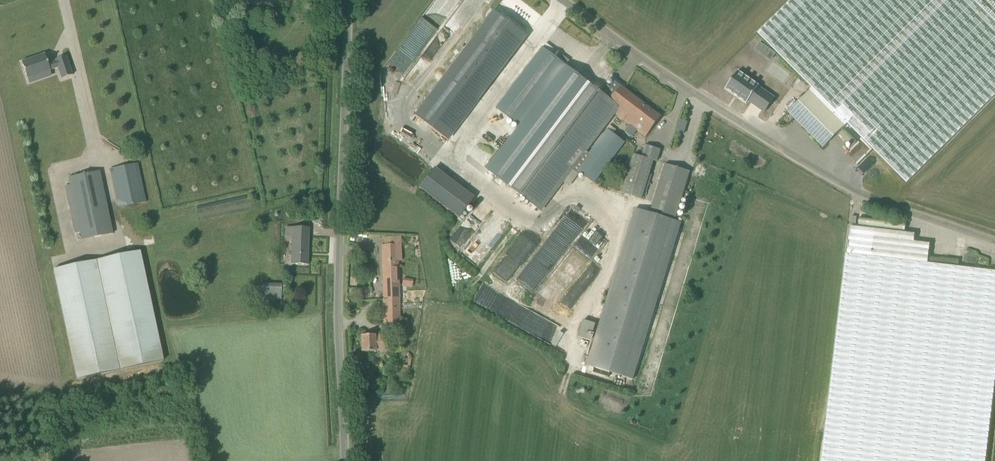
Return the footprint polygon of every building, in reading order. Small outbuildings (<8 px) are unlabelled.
[(809,91),(788,112),(823,148),(847,123),(907,183),(994,95),(994,0),(790,0),(757,33),(812,88),(809,91)] [(447,140),(527,35),(495,11),(415,115),(447,140)] [(546,92),(567,65),(543,47),(496,108),(520,126),(546,92)] [(48,66),(44,56),(21,64),(27,80),(50,72),(58,70),(61,80),(72,77),(66,58),(55,61),(56,63),(48,66)] [(601,92),(584,79),(567,65),(520,126),(487,169),(502,180),(542,210),(573,169),(579,174),(580,172),(593,183),(625,143),(606,128),(588,152),(585,150),(613,112),(618,105),(611,99),(621,86),(615,81),(610,87),(607,85),(601,92)] [(744,68),(731,88),(753,102),(755,99),(772,110),(782,93),(765,82),(766,82),(744,68)] [(646,137),(661,117),(621,86),(611,99),(618,105),(613,112),(646,137)] [(657,162),(661,150),(646,145),(642,157),(633,154),(621,193),(642,199),(653,161),(657,162)] [(454,154),(441,171),(475,197),(474,199),(478,202),(492,183),(454,154)] [(118,208),(146,202),(138,163),(110,169),(118,208)] [(609,377),(610,372),(633,379),(681,223),(675,221),(690,171),(665,164),(650,213),(635,208),(587,365),(595,367),(593,372),(609,377)] [(456,218),(471,197),(428,166),(413,188),(456,218)] [(81,240),(113,233),(100,171),(68,178),(78,225),(80,236),(81,240)] [(573,204),(561,216),(564,219),(545,238),(559,252),(591,222),(573,204)] [(847,253),(822,460),(985,460),(994,380),(994,271),(958,267),(959,260),(940,257),(940,258),(928,257),(930,243),(914,241),(915,234),(850,226),(847,253)] [(309,228),(286,227),(286,228),(287,227),(293,228),(291,264),(308,265),(309,228)] [(383,300),(399,299),(399,286),(397,245),(382,245),(383,300)] [(77,379),(163,361),(140,251),(53,269),(77,379)] [(584,258),(584,259),(589,258),(588,251),(578,252),(579,259),(584,258)] [(256,298),(279,299),(279,283),(256,283),(256,298)] [(563,300),(572,306),(583,291),(574,284),(563,300)] [(384,324),(400,324),(399,299),(383,300),(384,324)] [(578,337),(582,338),(588,340),(590,340),(596,324),(583,320),(578,337)] [(375,335),(361,335),(361,352),(375,351),(387,352),(387,336),(375,335)]
